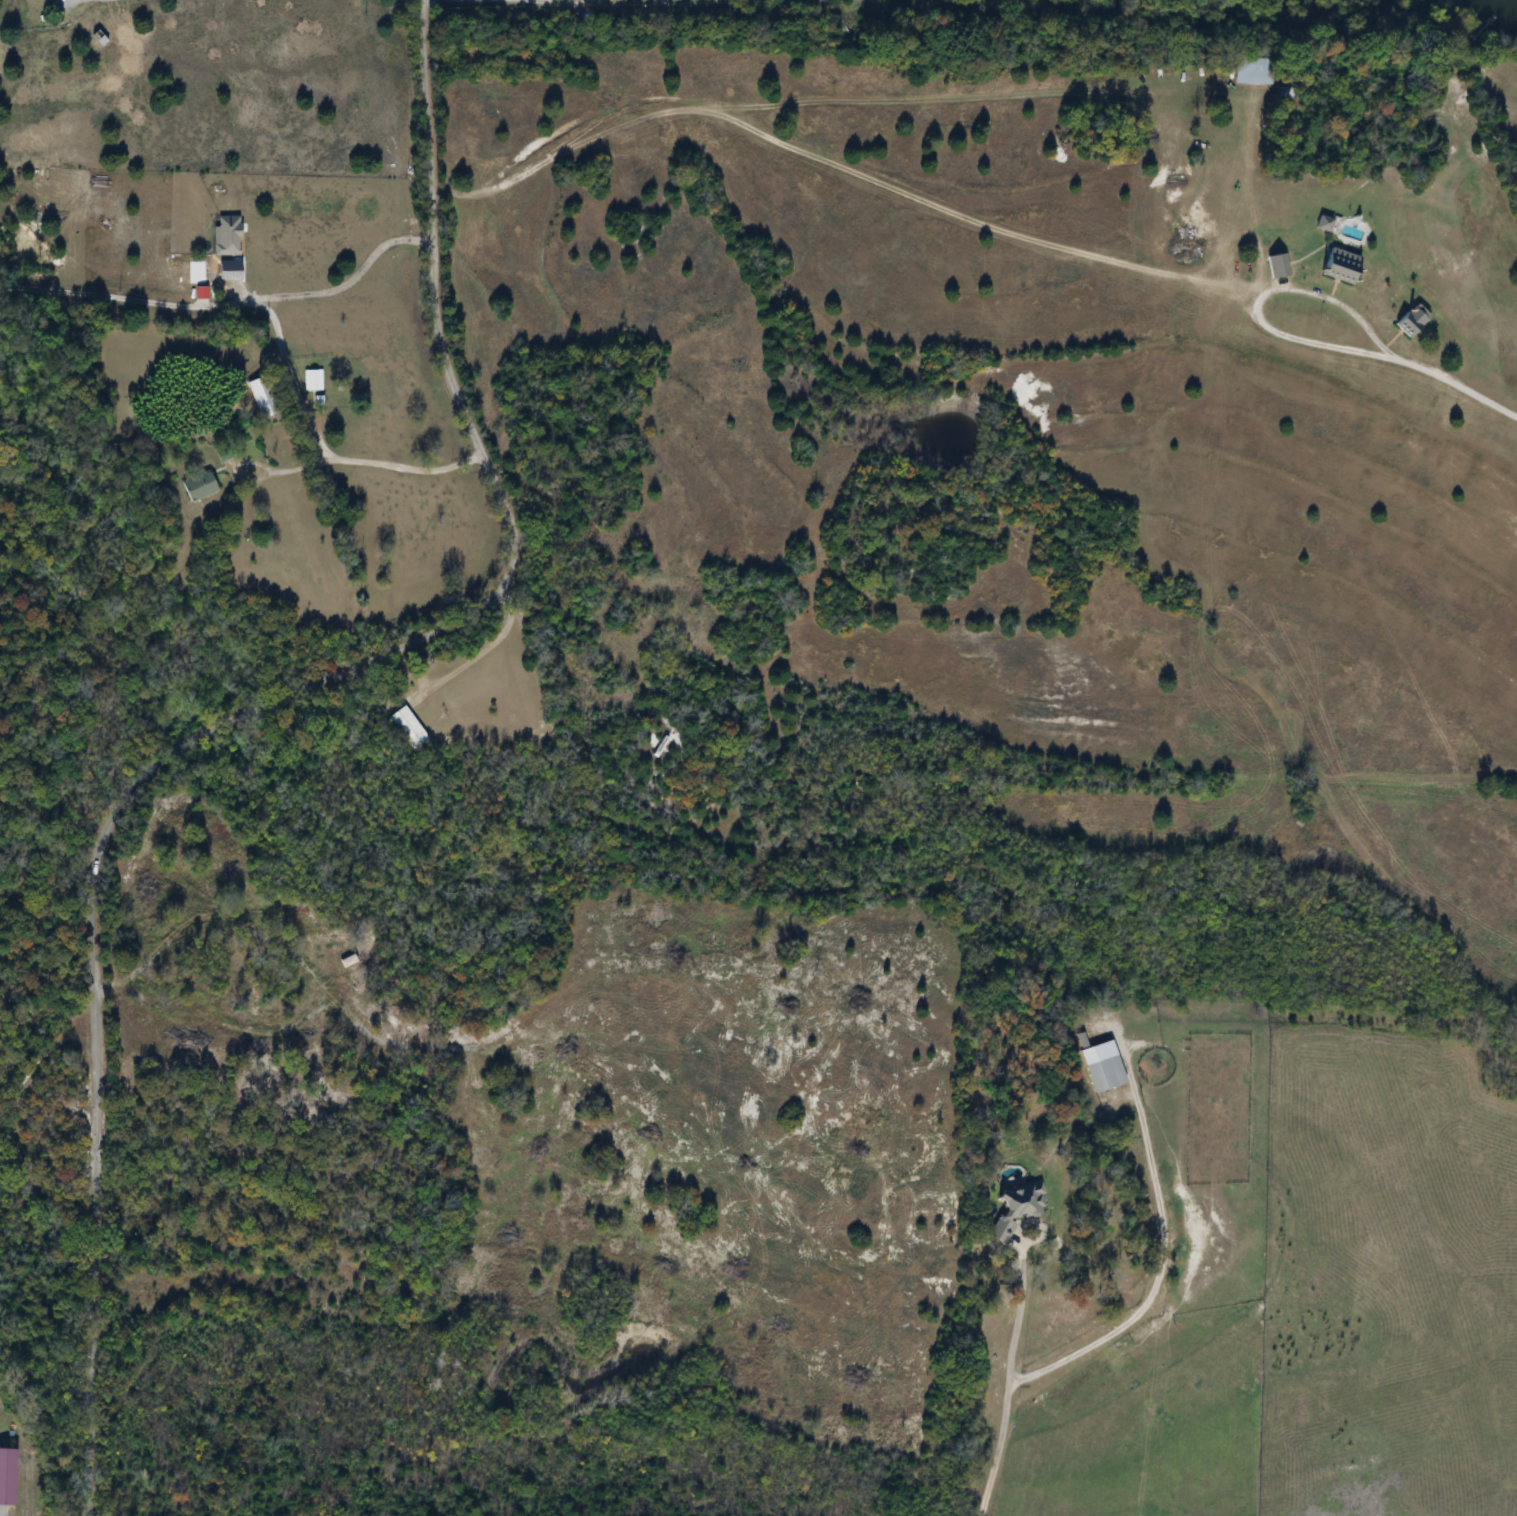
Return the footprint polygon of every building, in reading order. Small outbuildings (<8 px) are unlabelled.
[(1234,61),(1233,84),(1274,85),(1275,62),(1234,61)] [(1267,279),(1287,276),(1284,254),(1264,256),(1267,279)] [(196,266),(198,276),(209,274),(207,264),(196,266)] [(1392,324),(1405,336),(1425,316),(1412,303),(1392,324)] [(323,392),(323,371),(306,371),(306,392),(323,392)] [(251,383),(263,420),(281,414),(269,377),(251,383)] [(182,484),(191,504),(221,490),(211,470),(182,484)] [(430,739),(406,706),(389,719),(413,751),(430,739)] [(345,970),(360,961),(355,953),(340,961),(345,970)] [(1089,1065),(1097,1094),(1130,1084),(1122,1055),(1089,1065)] [(1047,1215),(1041,1183),(1005,1189),(1009,1215),(995,1217),(999,1242),(1018,1239),(1015,1220),(1047,1215)] [(0,1450),(0,1506),(20,1506),(21,1450),(0,1450)]
